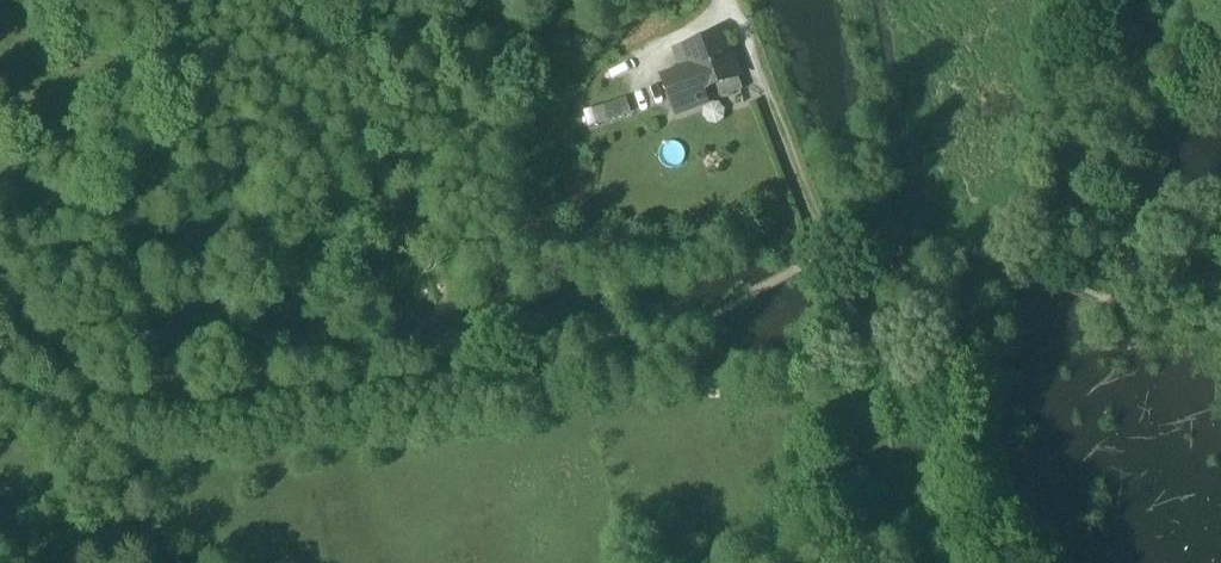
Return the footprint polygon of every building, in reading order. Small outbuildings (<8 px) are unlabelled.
[(684,49),(692,69),(693,68),(701,88),(712,84),(736,75),(721,35),(684,49)] [(705,101),(701,88),(693,68),(692,69),(671,76),(684,109),(705,101)] [(712,84),(716,97),(741,87),(736,75),(712,84)] [(586,110),(590,123),(626,113),(622,100),(586,110)]
